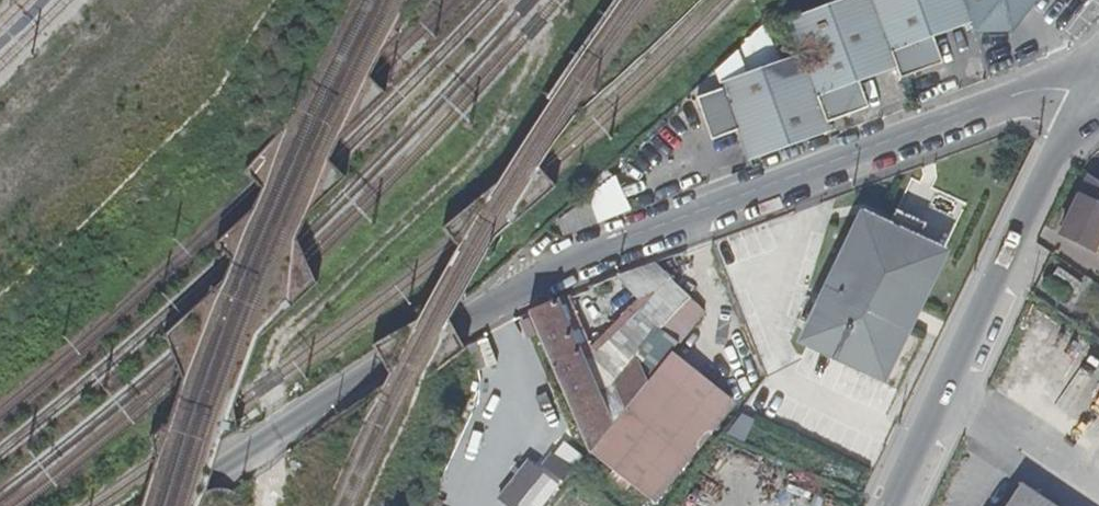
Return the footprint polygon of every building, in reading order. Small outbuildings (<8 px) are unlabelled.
[(788,20),(800,52),(720,83),(722,89),(696,98),(711,139),(736,130),(749,160),(829,131),(826,122),(867,106),(858,82),(896,67),(900,77),(943,61),(932,36),(971,22),(975,34),(1011,34),(1040,0),(842,0),(788,20)] [(1094,178),(1091,175),(1062,236),(1093,251),(1098,238),(1098,181),(1094,178)] [(861,213),(800,335),(878,375),(940,253),(915,240),(924,222),(895,208),(886,226),(861,213)] [(1052,278),(1076,294),(1083,282),(1060,266),(1052,278)] [(558,302),(530,314),(589,454),(591,452),(612,424),(598,392),(558,302)] [(658,324),(615,381),(633,398),(678,340),(658,324)] [(612,424),(591,452),(656,503),(750,380),(686,330),(678,340),(633,398),(612,424)] [(615,381),(598,392),(612,424),(633,398),(615,381)] [(1008,505),(1065,505),(1026,480),(1008,505)]
